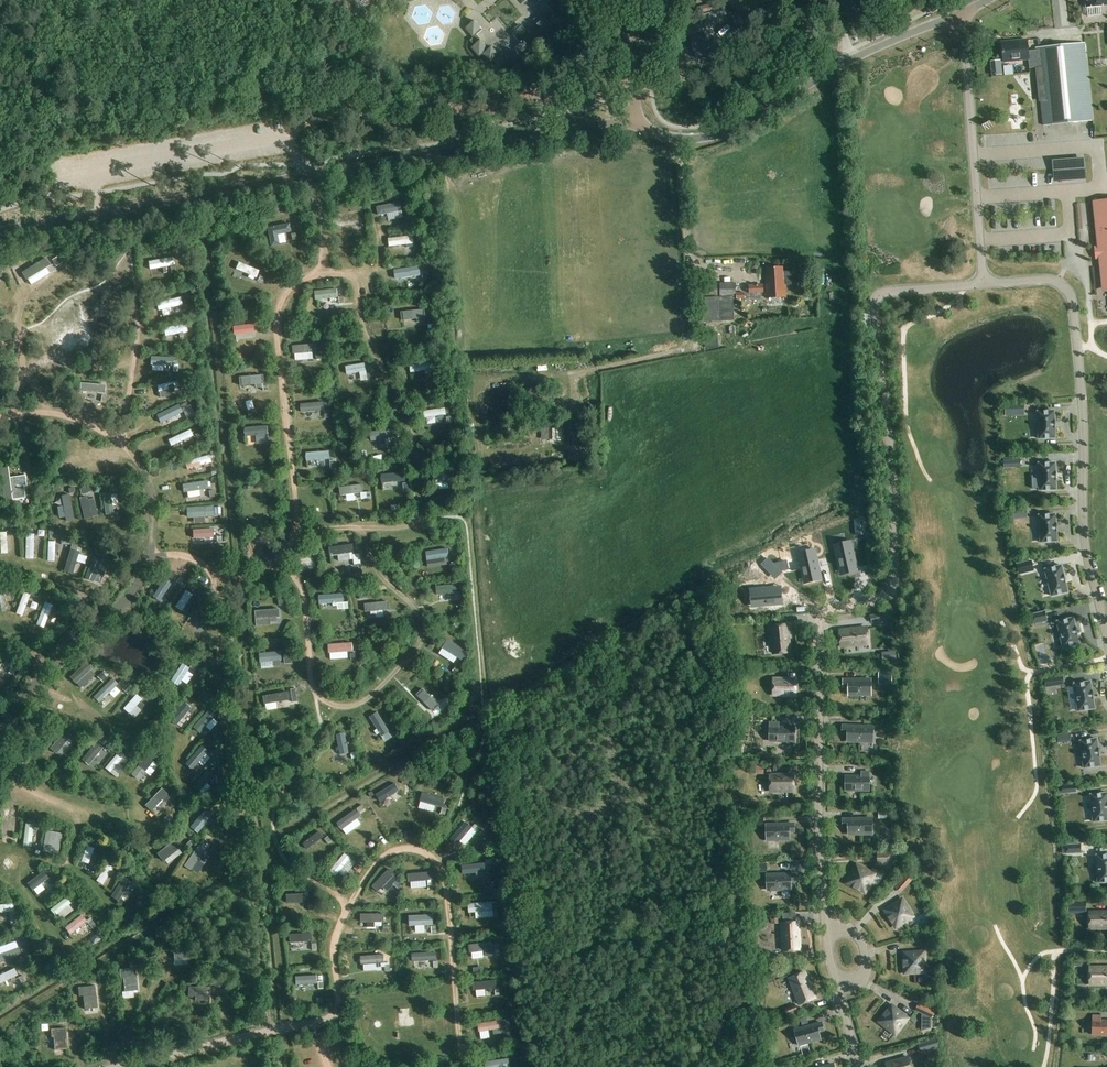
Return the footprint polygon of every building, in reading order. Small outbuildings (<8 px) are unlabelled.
[(535,26),(538,29),(539,28),(545,34),(547,32),(554,26),(557,29),(566,20),(558,11),(565,6),(559,0),(553,0),(547,5),(555,14),(549,19),(546,16),(535,26)] [(1086,7),(1087,7),(1088,16),(1101,15),(1100,5),(1106,5),(1106,0),(1085,0),(1086,7)] [(394,2),(393,17),(407,17),(407,2),(394,2)] [(713,11),(702,15),(705,27),(717,24),(713,11)] [(483,30),(475,20),(465,28),(473,38),(470,40),(474,45),(471,48),(479,57),(482,55),(490,64),(493,61),(501,71),(510,63),(515,69),(525,60),(523,58),(533,50),(526,43),(539,31),(534,26),(527,31),(522,26),(512,34),(520,43),(514,48),(517,51),(508,59),(502,53),(500,56),(492,46),(489,49),(477,35),(483,30)] [(700,23),(688,26),(690,35),(689,35),(693,51),(694,51),(696,56),(708,53),(706,47),(707,47),(703,32),(702,32),(700,23)] [(1027,39),(1001,42),(1003,62),(1028,59),(1029,69),(1037,68),(1043,125),(1092,120),(1084,43),(1035,48),(1036,50),(1028,51),(1027,39)] [(1104,275),(1106,275),(1106,200),(1093,202),(1102,276),(1104,275)] [(381,219),(381,211),(363,212),(364,220),(381,219)] [(372,252),(397,250),(397,241),(371,243),(372,252)] [(56,266),(62,262),(58,256),(52,260),(56,266)] [(239,282),(242,272),(219,266),(216,275),(239,282)] [(792,284),(791,275),(791,271),(783,272),(783,267),(766,268),(767,280),(765,280),(766,298),(786,298),(785,284),(792,284)] [(378,286),(410,279),(408,268),(376,274),(378,286)] [(701,285),(702,298),(717,297),(716,283),(701,285)] [(720,297),(736,297),(736,283),(720,283),(720,297)] [(749,286),(749,294),(764,294),(763,285),(749,286)] [(321,293),(297,295),(298,307),(322,305),(321,293)] [(407,324),(406,315),(386,316),(386,325),(407,324)] [(167,327),(145,328),(145,337),(167,336),(167,327)] [(214,329),(215,338),(236,337),(235,328),(214,329)] [(300,359),(300,349),(281,350),(281,360),(300,359)] [(330,382),(350,376),(347,367),(327,373),(330,382)] [(223,380),(224,390),(244,389),(244,379),(223,380)] [(138,393),(159,392),(158,384),(138,386),(138,393)] [(145,423),(164,415),(162,408),(142,415),(145,423)] [(1054,411),(1037,411),(1039,439),(1055,438),(1055,429),(1056,429),(1055,420),(1054,411)] [(406,414),(407,421),(428,420),(428,413),(406,414)] [(250,428),(226,428),(227,441),(251,440),(250,428)] [(149,440),(152,448),(175,438),(171,430),(149,440)] [(586,446),(587,433),(573,431),(572,444),(586,446)] [(375,432),(358,435),(360,446),(377,443),(375,432)] [(166,464),(168,473),(187,467),(185,459),(166,464)] [(1056,472),(1055,462),(1038,463),(1039,490),(1056,490),(1056,481),(1056,472)] [(1030,500),(1039,491),(1027,478),(1031,474),(1024,466),(1014,475),(1021,482),(1017,486),(1030,500)] [(0,468),(0,472),(4,500),(25,497),(23,483),(26,483),(25,475),(9,478),(8,467),(0,468)] [(168,496),(190,493),(189,484),(166,488),(168,496)] [(87,486),(80,487),(82,494),(89,492),(87,486)] [(326,490),(326,499),(346,499),(345,490),(326,490)] [(184,520),(184,510),(171,510),(170,520),(184,520)] [(1056,523),(1055,514),(1039,515),(1041,542),(1057,541),(1057,532),(1057,523),(1056,523)] [(7,561),(15,560),(15,536),(6,536),(7,561)] [(30,540),(29,559),(37,560),(38,540),(30,540)] [(72,541),(70,549),(76,551),(79,543),(72,541)] [(850,543),(835,547),(842,574),(857,571),(850,543)] [(814,552),(799,555),(806,583),(820,579),(814,552)] [(360,553),(353,554),(354,565),(361,564),(360,553)] [(432,558),(410,562),(410,566),(432,562),(432,558)] [(768,559),(762,564),(766,569),(772,563),(768,559)] [(114,569),(117,563),(110,560),(107,565),(114,569)] [(1019,575),(1026,573),(1024,561),(1016,563),(1019,575)] [(1064,574),(1061,565),(1045,569),(1051,596),(1068,592),(1066,583),(1064,574)] [(1052,600),(1049,589),(1043,569),(1018,576),(1025,599),(1034,597),(1036,605),(1052,600)] [(169,570),(166,576),(171,579),(175,573),(169,570)] [(781,588),(752,590),(754,605),(782,603),(781,588)] [(0,600),(2,601),(0,607),(0,616),(4,618),(12,596),(3,593),(0,600)] [(156,610),(164,615),(175,598),(168,593),(156,610)] [(24,602),(14,626),(24,630),(34,607),(24,602)] [(1028,615),(1031,626),(1047,622),(1045,611),(1028,615)] [(175,631),(189,618),(184,612),(170,626),(175,631)] [(238,626),(261,625),(260,615),(238,616),(238,626)] [(1075,627),(1073,617),(1057,621),(1063,648),(1079,644),(1077,635),(1078,635),(1076,626),(1075,627)] [(790,652),(787,625),(771,626),(774,653),(790,652)] [(868,644),(867,627),(839,630),(841,646),(868,644)] [(772,644),(769,630),(752,634),(758,661),(770,659),(767,645),(772,644)] [(443,660),(446,652),(430,645),(427,653),(443,660)] [(311,648),(311,658),(336,658),(336,648),(311,648)] [(291,654),(284,655),(285,664),(292,663),(291,654)] [(262,655),(242,656),(243,666),(263,664),(262,655)] [(102,672),(98,675),(104,681),(107,677),(102,672)] [(171,680),(167,672),(154,679),(158,687),(171,680)] [(1044,680),(1045,688),(1064,685),(1063,677),(1044,680)] [(795,695),(796,679),(774,678),(773,695),(795,695)] [(843,680),(843,687),(848,687),(849,695),(871,695),(871,679),(843,680)] [(1092,690),(1090,681),(1074,684),(1078,711),(1095,708),(1093,699),(1094,699),(1092,690)] [(85,701),(92,705),(100,691),(93,687),(85,701)] [(191,704),(194,700),(189,695),(185,700),(191,704)] [(270,706),(270,695),(245,696),(245,707),(270,706)] [(399,704),(416,715),(422,705),(405,695),(399,704)] [(442,701),(438,705),(443,709),(446,705),(442,701)] [(107,717),(115,707),(109,702),(101,712),(107,717)] [(160,730),(172,711),(163,705),(151,724),(160,730)] [(363,741),(370,737),(362,718),(354,721),(363,741)] [(779,723),(771,722),(771,726),(771,741),(794,741),(795,727),(779,727),(779,723)] [(843,725),(842,733),(848,733),(847,741),(872,742),(873,726),(843,725)] [(171,743),(185,734),(180,727),(167,737),(171,743)] [(76,733),(73,737),(79,742),(82,738),(76,733)] [(1098,748),(1097,738),(1080,741),(1084,768),(1101,766),(1099,757),(1100,756),(1099,748),(1098,748)] [(126,740),(120,747),(123,750),(129,743),(126,740)] [(108,744),(105,748),(111,752),(114,749),(108,744)] [(218,746),(212,751),(217,755),(222,750),(218,746)] [(179,772),(190,754),(181,748),(170,767),(179,772)] [(93,774),(105,756),(99,751),(87,770),(93,774)] [(764,766),(756,766),(756,774),(764,774),(764,766)] [(861,772),(861,776),(845,776),(845,790),(869,790),(869,776),(869,772),(861,772)] [(172,784),(177,793),(194,783),(190,774),(172,784)] [(770,791),(794,791),(794,775),(770,775),(770,791)] [(1068,793),(1076,792),(1075,784),(1068,785),(1068,793)] [(174,792),(170,795),(175,801),(179,797),(174,792)] [(1090,794),(1093,822),(1106,820),(1106,793),(1090,794)] [(1078,822),(1074,799),(1064,801),(1067,824),(1078,822)] [(362,804),(356,808),(359,812),(365,808),(362,804)] [(177,834),(196,821),(189,810),(170,823),(177,834)] [(338,812),(322,816),(325,829),(341,825),(338,812)] [(872,834),(871,818),(843,819),(843,827),(848,827),(848,834),(872,834)] [(20,836),(14,836),(14,824),(5,823),(4,846),(12,846),(12,842),(19,842),(20,836)] [(794,824),(766,824),(767,840),(789,839),(789,832),(794,831),(794,824)] [(25,834),(26,851),(34,851),(33,834),(25,834)] [(202,838),(198,845),(202,847),(206,841),(202,838)] [(188,848),(193,843),(190,840),(185,845),(188,848)] [(1063,845),(1064,855),(1081,854),(1081,844),(1063,845)] [(891,853),(878,854),(878,863),(892,862),(891,853)] [(1096,855),(1098,883),(1106,882),(1106,855),(1096,855)] [(319,878),(335,865),(329,858),(313,871),(319,878)] [(1076,860),(1080,891),(1098,889),(1095,858),(1076,860)] [(87,862),(76,879),(83,884),(94,867),(87,862)] [(360,862),(354,868),(360,873),(365,867),(360,862)] [(874,874),(856,865),(847,883),(865,892),(874,874)] [(791,889),(790,881),(796,881),(795,873),(767,875),(767,890),(791,889)] [(29,875),(15,888),(20,894),(35,881),(29,875)] [(396,880),(393,883),(394,884),(398,888),(401,885),(396,880)] [(889,881),(878,893),(884,898),(895,886),(889,881)] [(47,901),(54,896),(50,891),(44,896),(47,901)] [(73,891),(71,896),(78,899),(80,894),(73,891)] [(885,910),(896,927),(913,916),(902,899),(885,910)] [(1068,913),(1086,913),(1086,901),(1068,901),(1068,913)] [(1089,912),(1089,929),(1106,928),(1106,912),(1089,912)] [(393,929),(400,929),(401,935),(408,934),(407,927),(415,927),(415,917),(392,919),(393,929)] [(799,949),(798,922),(782,923),(783,950),(799,949)] [(764,959),(778,959),(777,928),(763,928),(764,959)] [(180,943),(180,945),(173,946),(174,960),(187,958),(186,942),(180,943)] [(904,953),(905,973),(925,972),(924,952),(904,953)] [(401,973),(408,972),(408,967),(414,967),(414,963),(419,962),(418,955),(394,956),(395,966),(401,965),(401,973)] [(368,968),(367,958),(344,959),(345,970),(368,968)] [(131,968),(120,969),(120,978),(124,978),(125,991),(138,990),(136,974),(131,974),(131,968)] [(1090,968),(1090,984),(1106,984),(1106,968),(1090,968)] [(799,1004),(814,998),(804,972),(789,978),(799,1004)] [(280,989),(301,988),(301,980),(280,981),(280,989)] [(95,985),(78,987),(79,996),(83,995),(84,1009),(98,1007),(95,985)] [(209,987),(195,987),(195,1000),(204,1000),(204,1002),(209,1002),(209,987)] [(795,1003),(784,1007),(787,1016),(798,1012),(795,1003)] [(891,1006),(879,1021),(895,1034),(907,1018),(891,1006)] [(1092,1034),(1106,1035),(1106,1021),(1101,1020),(1101,1016),(1093,1016),(1093,1020),(1092,1034)] [(460,1025),(460,1034),(484,1033),(484,1023),(460,1025)] [(821,1023),(795,1030),(799,1045),(820,1039),(818,1031),(823,1030),(821,1023)] [(67,1049),(66,1029),(50,1030),(51,1038),(54,1038),(54,1050),(67,1049)] [(918,1044),(921,1053),(939,1048),(936,1039),(918,1044)] [(886,1063),(887,1066),(911,1066),(908,1057),(886,1063)]
